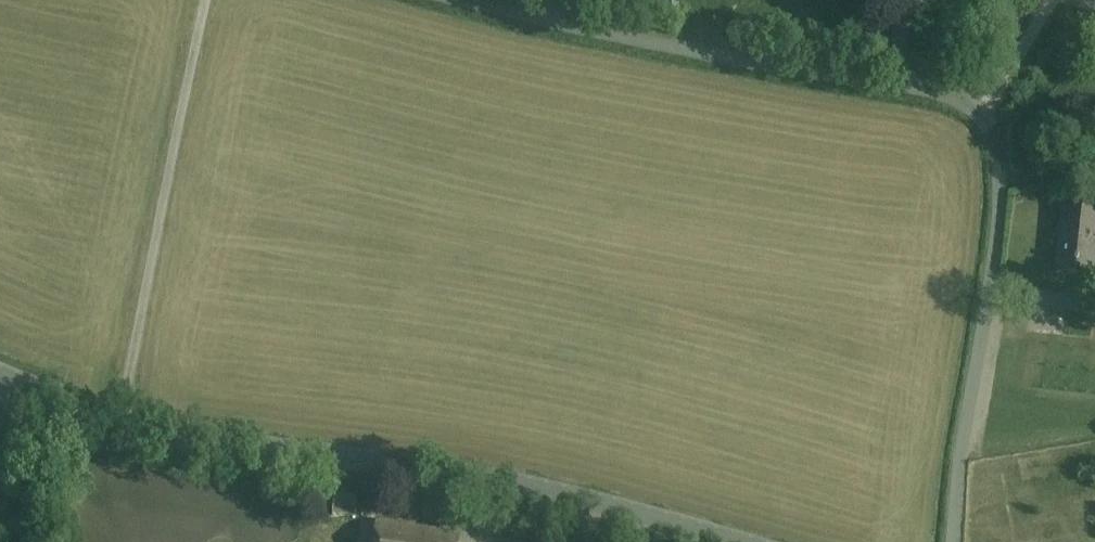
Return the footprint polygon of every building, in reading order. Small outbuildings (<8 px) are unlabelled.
[(1093,277),(1094,260),(1094,215),(1062,211),(1055,273),(1093,277)] [(340,517),(354,518),(357,497),(344,495),(340,517)] [(71,519),(68,509),(53,514),(56,524),(71,519)] [(461,535),(376,521),(373,541),(460,541),(461,535)]
